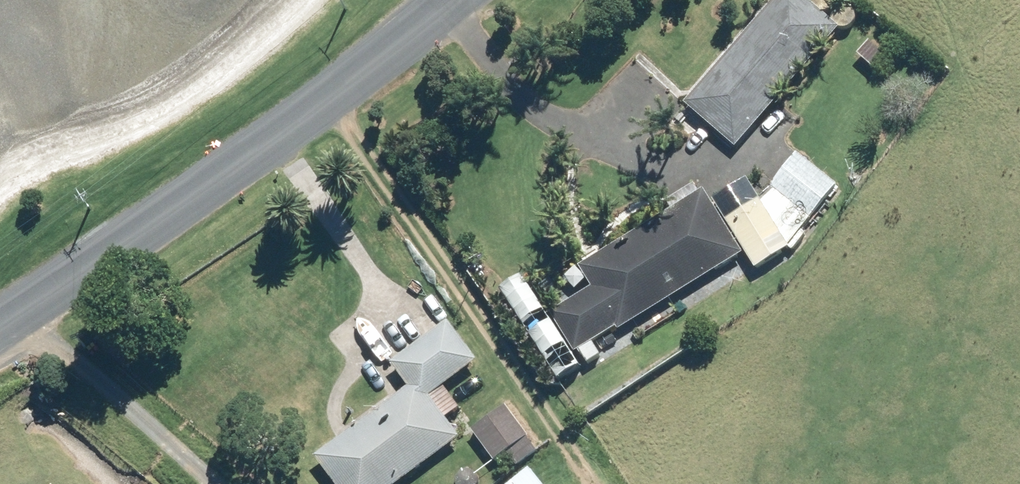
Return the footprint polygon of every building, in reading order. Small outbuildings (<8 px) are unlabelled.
[(839,24),(811,0),(769,0),(683,100),(736,146),(839,24)] [(856,52),(873,67),(886,52),(868,38),(856,52)] [(727,216),(755,266),(777,254),(835,184),(796,151),(756,200),(727,216)] [(701,186),(578,264),(591,284),(550,310),(557,321),(540,332),(556,358),(549,363),(560,381),(602,355),(593,341),(622,323),(623,325),(742,251),(701,186)] [(459,435),(445,416),(459,406),(443,384),(477,358),(447,317),(390,361),(407,384),(313,455),(336,483),(394,483),(459,435)] [(42,392),(51,386),(44,375),(35,381),(42,392)] [(471,429),(493,460),(507,450),(517,465),(538,450),(527,435),(528,434),(506,404),(471,429)] [(528,466),(506,483),(544,483),(528,466)]
